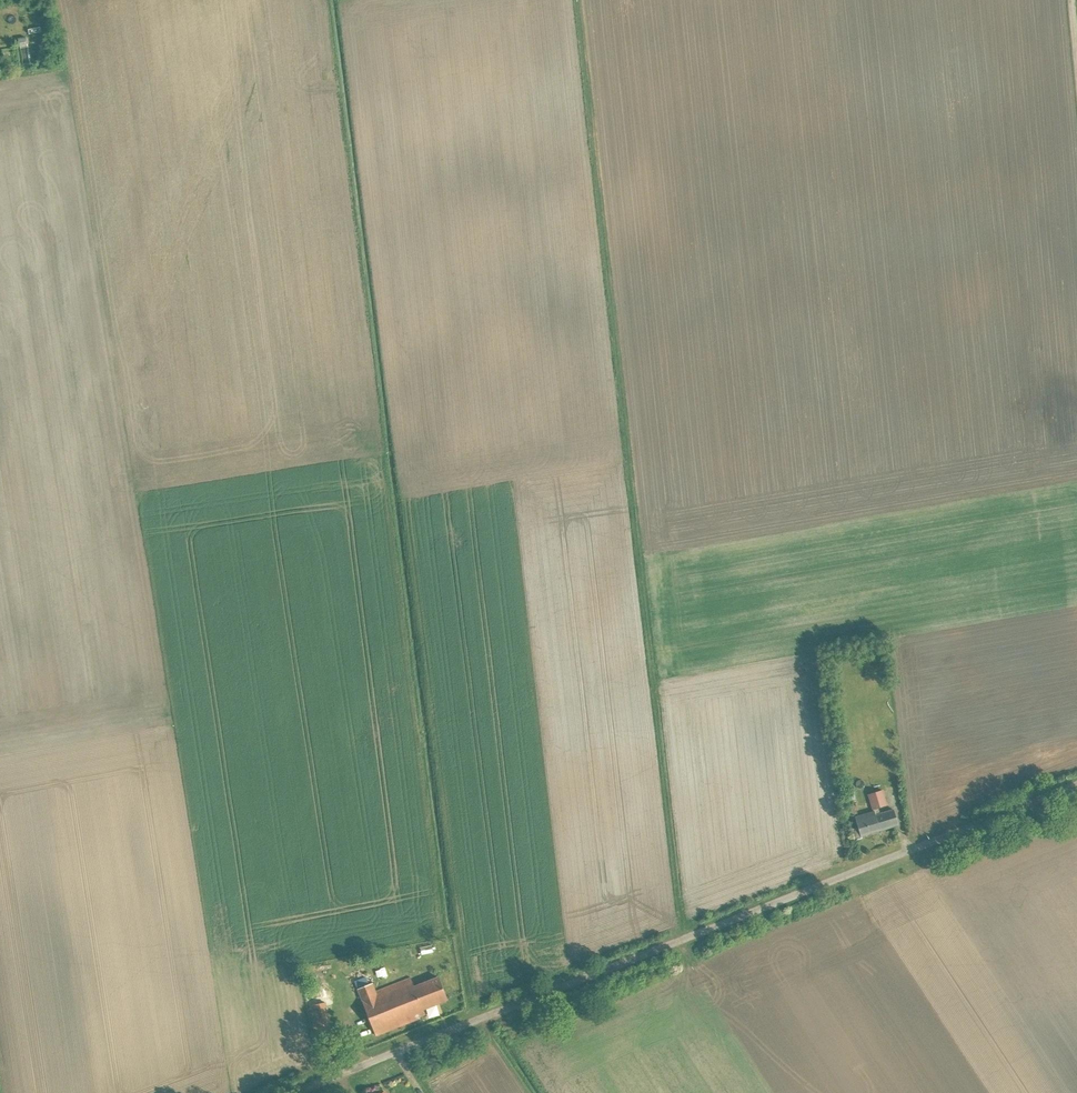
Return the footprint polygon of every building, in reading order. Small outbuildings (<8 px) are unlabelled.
[(888,808),(882,791),(867,796),(873,813),(888,808)] [(898,828),(893,811),(875,817),(874,813),(855,819),(861,839),(898,828)] [(377,1036),(379,1036),(430,1016),(427,1010),(447,1002),(438,981),(415,990),(412,980),(375,994),(373,989),(360,994),(377,1036)] [(309,1009),(314,1039),(336,1035),(330,1005),(309,1009)]
